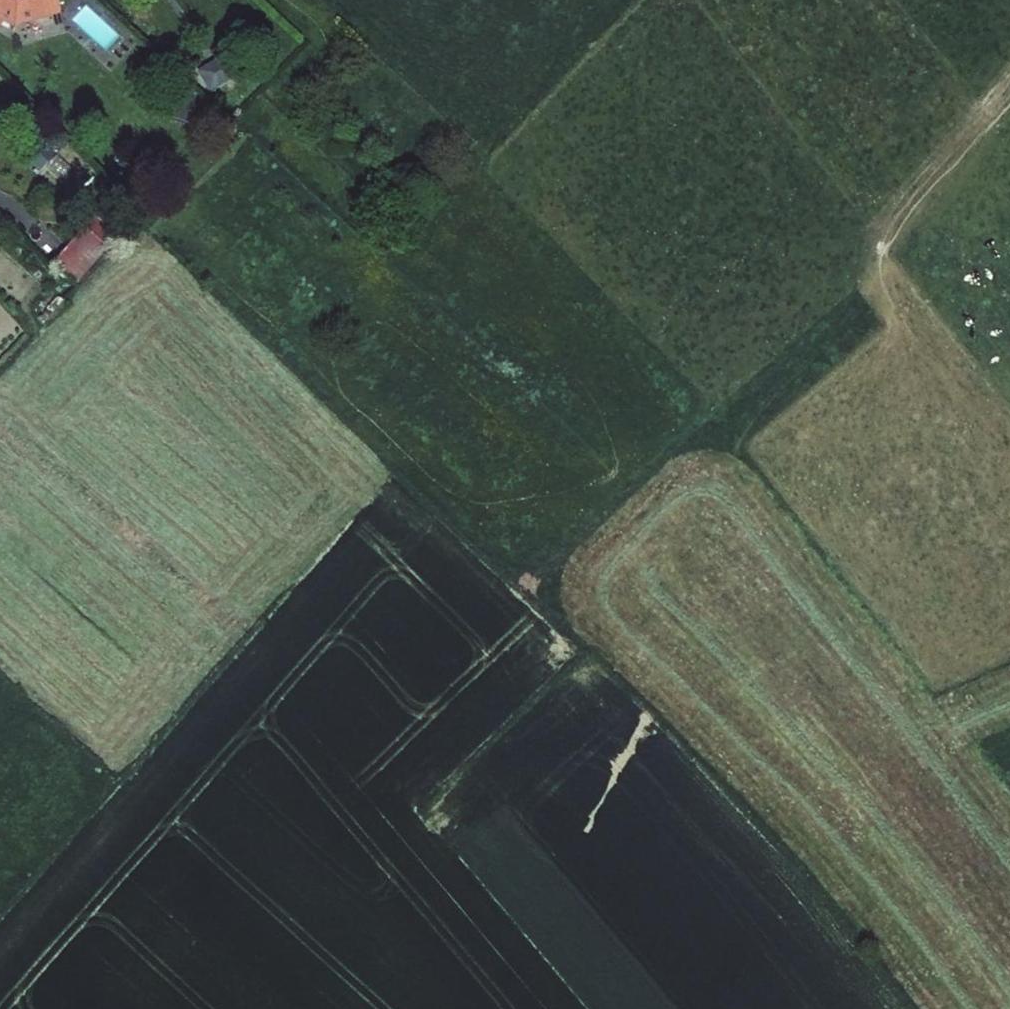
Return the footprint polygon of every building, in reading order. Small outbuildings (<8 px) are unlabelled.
[(5,16),(10,7),(24,15),(30,5),(40,11),(59,0),(0,0),(0,14),(5,16)] [(55,264),(77,283),(103,254),(82,234),(55,264)]
